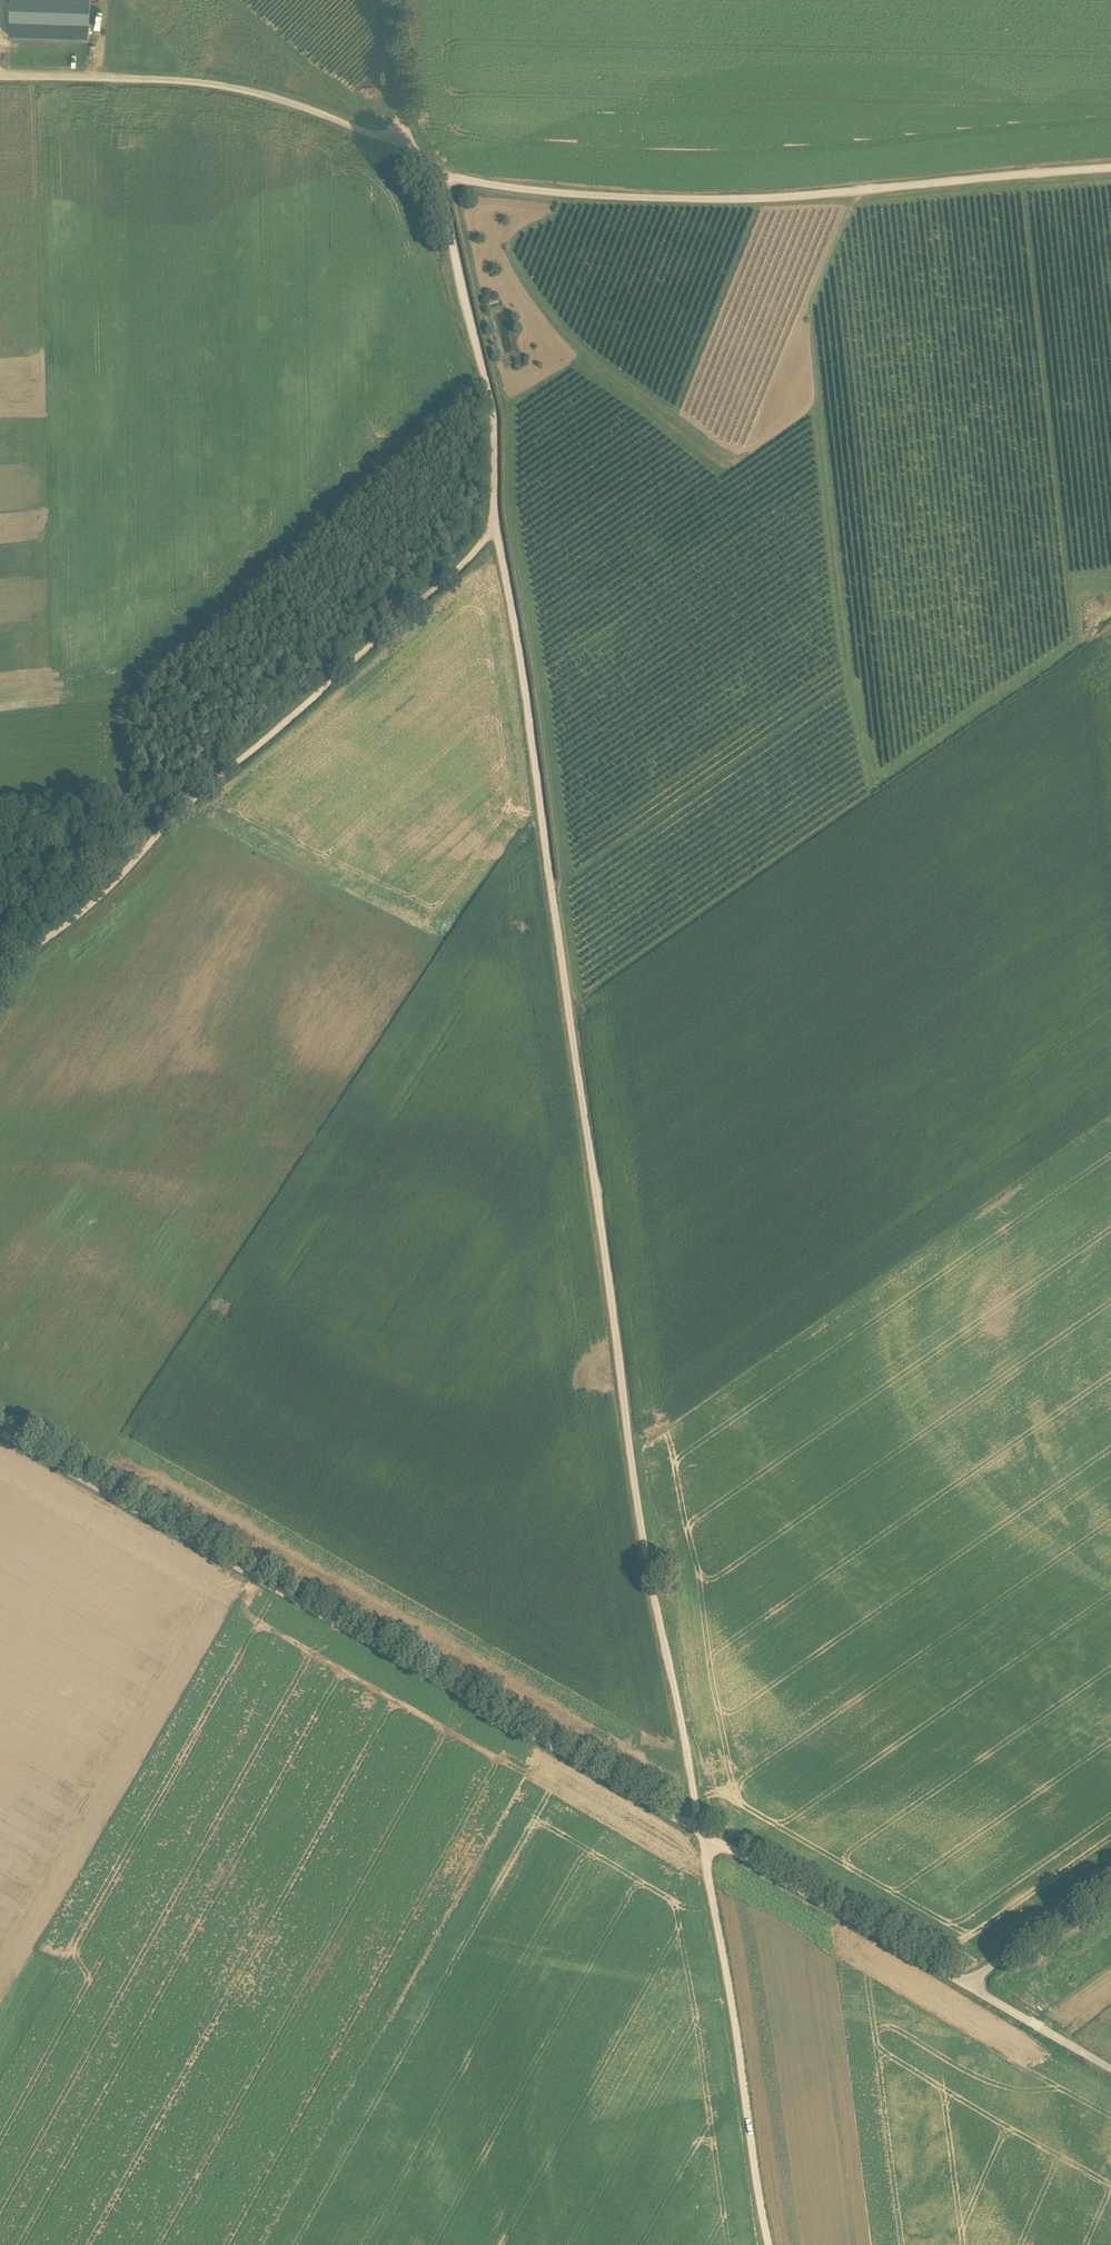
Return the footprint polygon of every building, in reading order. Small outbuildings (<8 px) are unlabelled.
[(10,20),(90,23),(91,0),(11,0),(10,20)]
